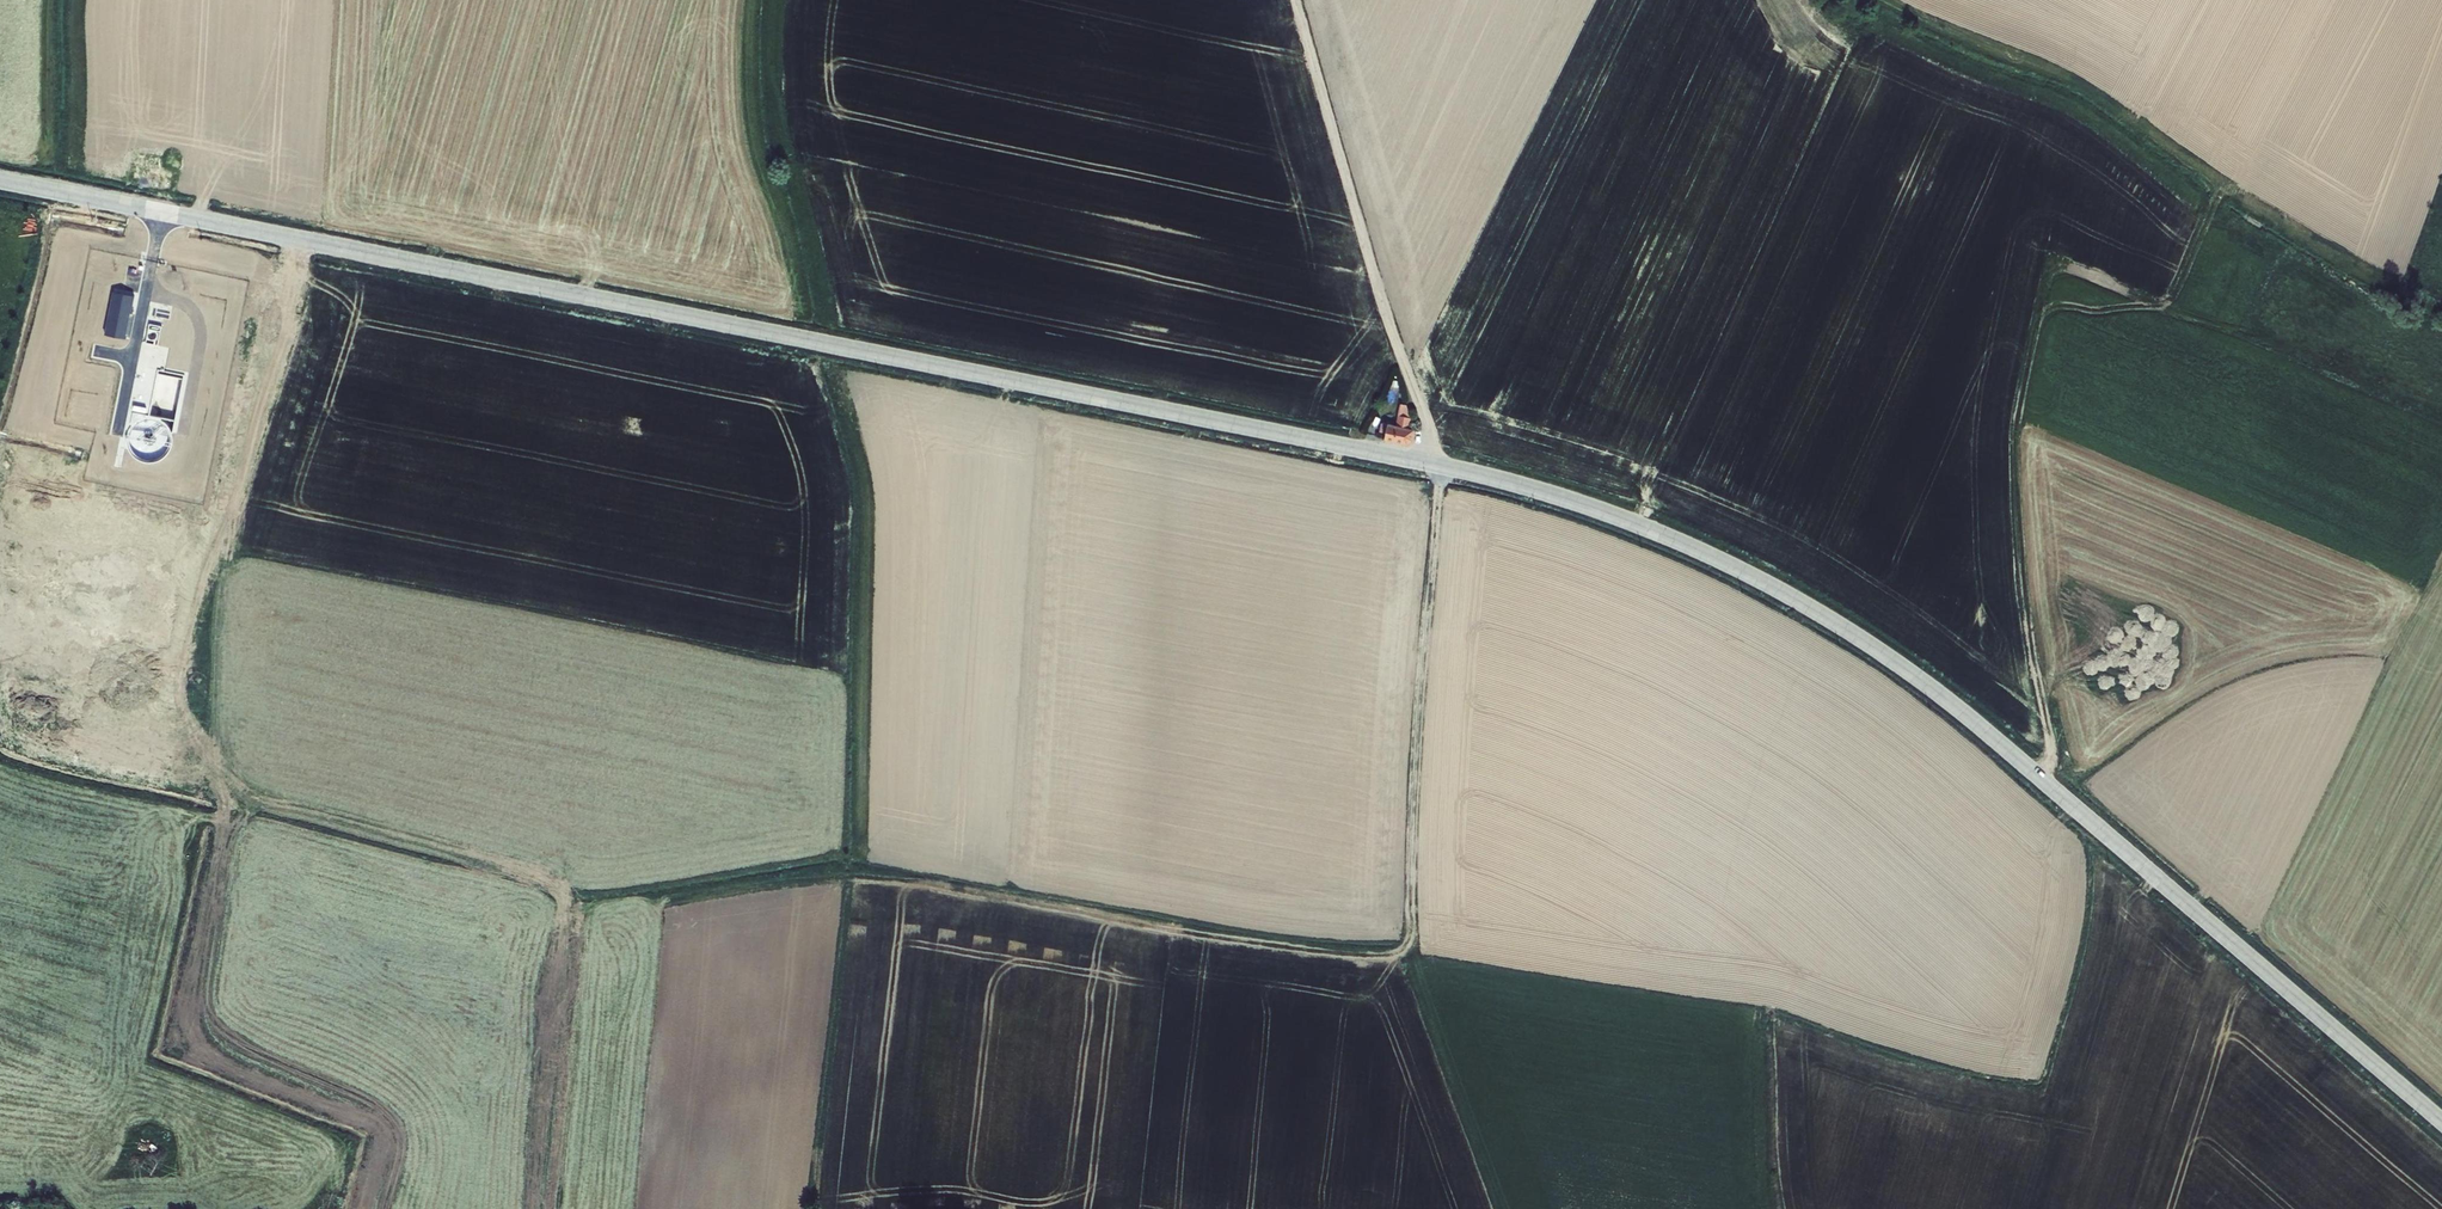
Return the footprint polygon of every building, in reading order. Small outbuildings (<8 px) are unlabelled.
[(1408,443),(1412,404),(1399,402),(1397,423),(1381,421),(1379,440),(1408,443)]
